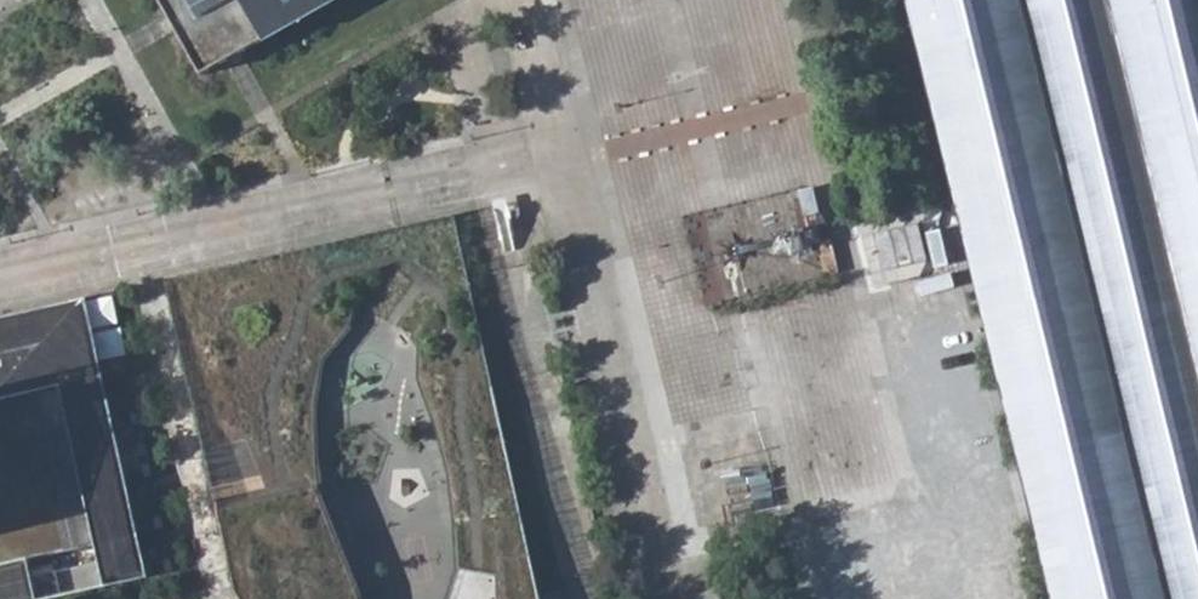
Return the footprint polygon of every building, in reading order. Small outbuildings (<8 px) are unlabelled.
[(200,75),(269,37),(334,0),(158,0),(200,75)] [(920,50),(936,111),(1052,598),(1197,598),(1197,0),(907,0),(920,50)] [(879,229),(883,264),(927,259),(923,224),(879,229)] [(318,498),(311,502),(308,491),(315,490),(302,365),(293,368),(300,352),(306,357),(346,319),(305,249),(165,281),(216,509),(236,598),(357,598),(318,498)] [(102,588),(148,578),(103,376),(86,298),(68,302),(0,317),(0,598),(53,598),(102,588)] [(346,319),(306,357),(300,352),(293,368),(302,365),(315,490),(308,491),(311,502),(318,498),(357,598),(370,598),(363,592),(342,550),(326,505),(318,458),(317,410),(324,363),(351,330),(352,328),(346,319)] [(479,336),(425,354),(422,377),(445,449),(457,445),(460,457),(450,458),(458,521),(474,520),(476,531),(464,533),(479,598),(539,598),(479,336)] [(464,533),(476,531),(474,520),(458,521),(450,458),(460,457),(457,445),(445,449),(422,377),(425,354),(416,356),(416,381),(435,432),(446,475),(452,522),(454,570),(445,598),(479,598),(464,533)]
